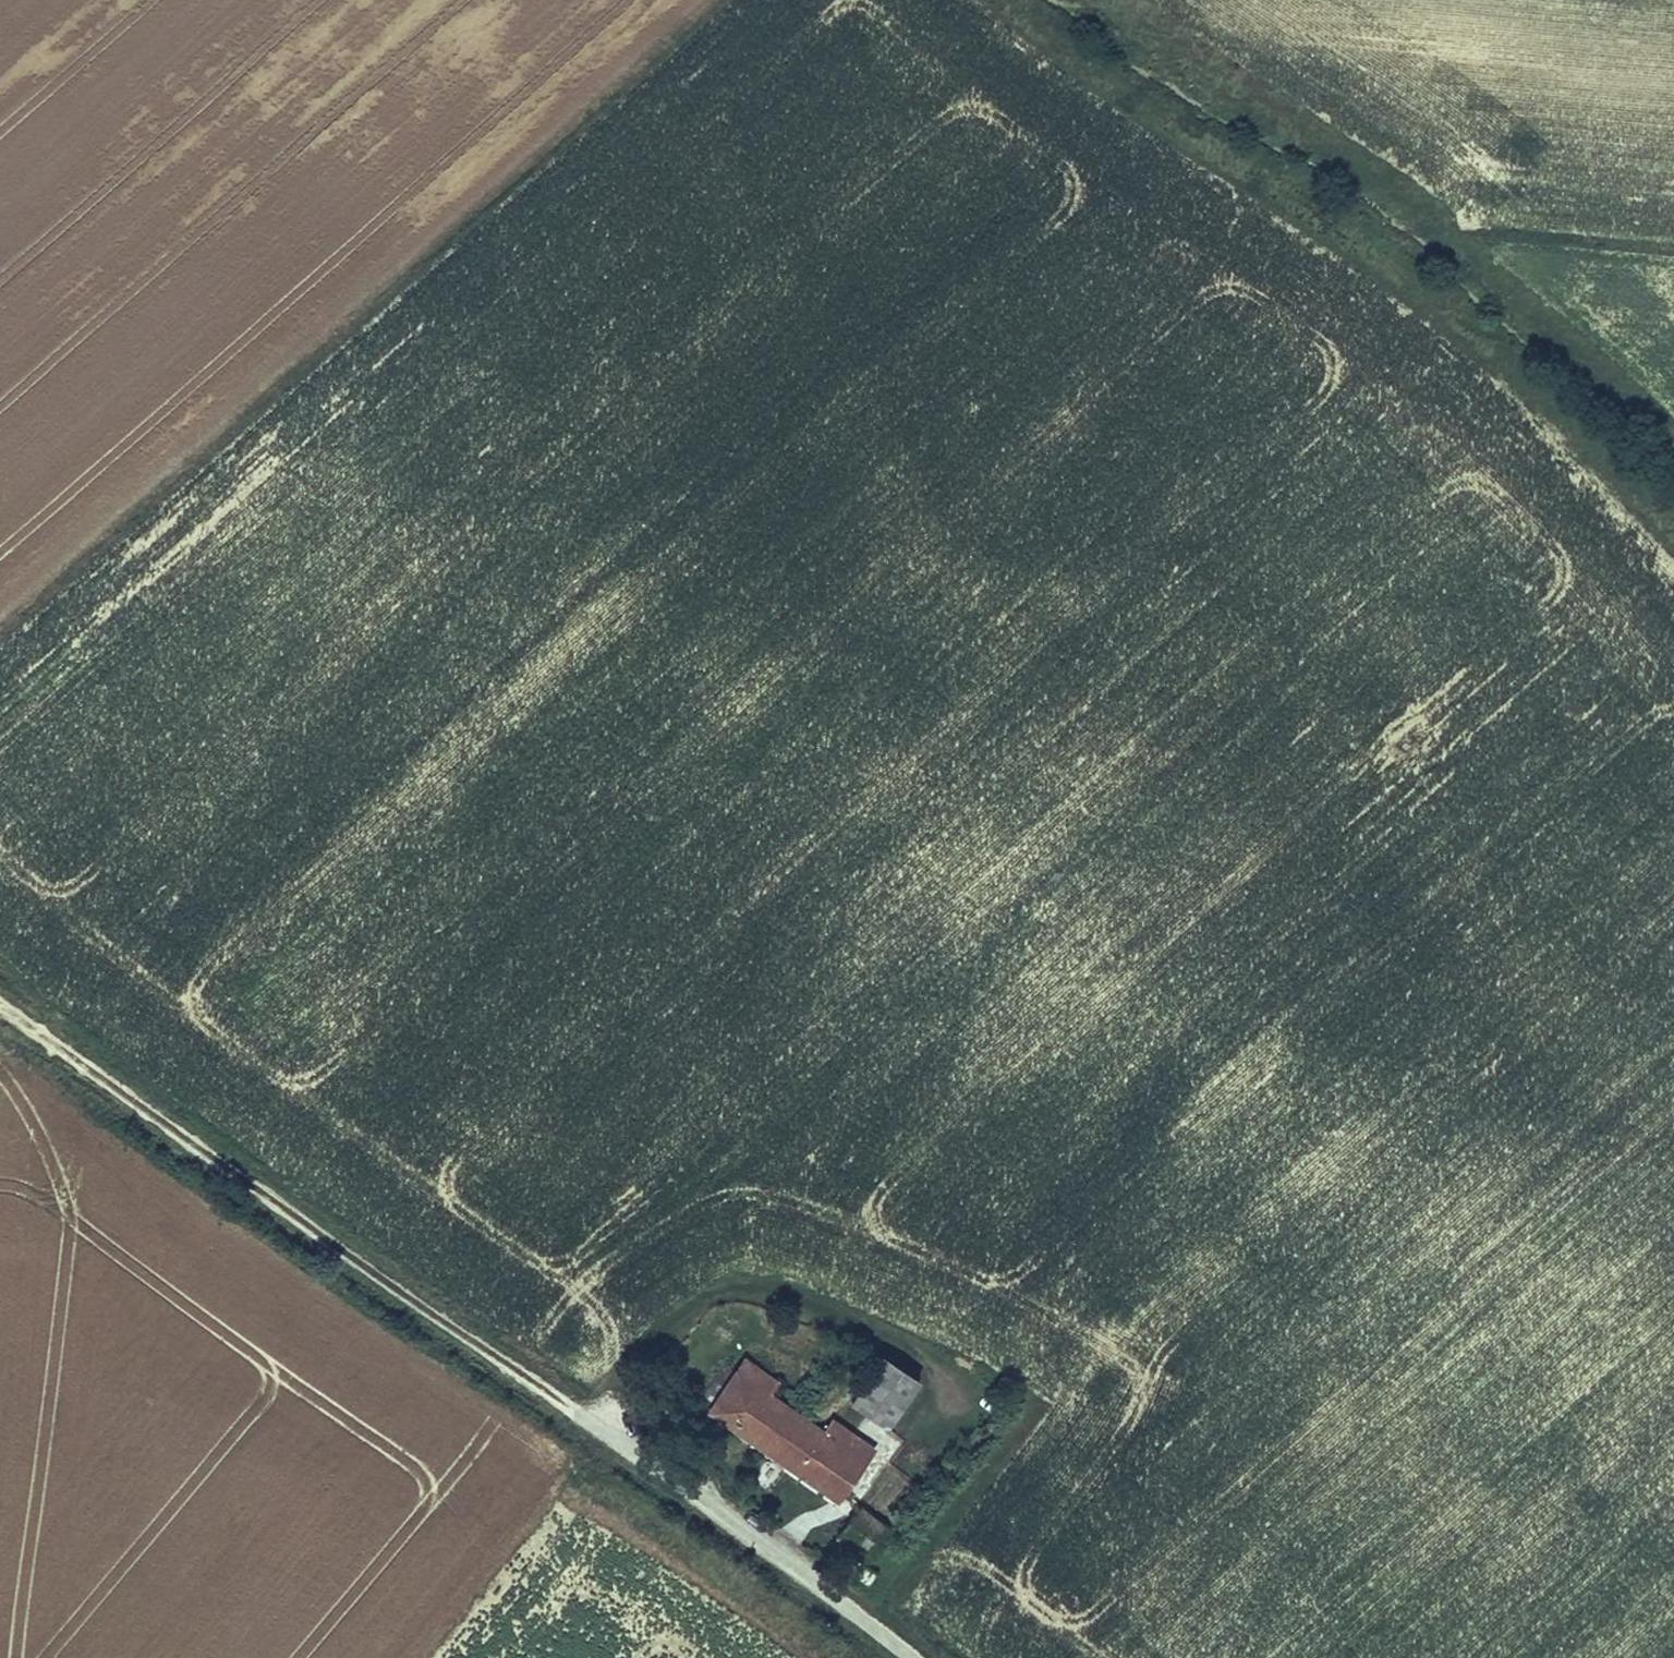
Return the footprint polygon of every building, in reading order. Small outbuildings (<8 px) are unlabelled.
[(920,1370),(888,1347),(857,1389),(891,1413),(920,1370)] [(709,1405),(834,1494),(870,1441),(830,1413),(820,1426),(766,1387),(775,1374),(746,1353),(709,1405)]
